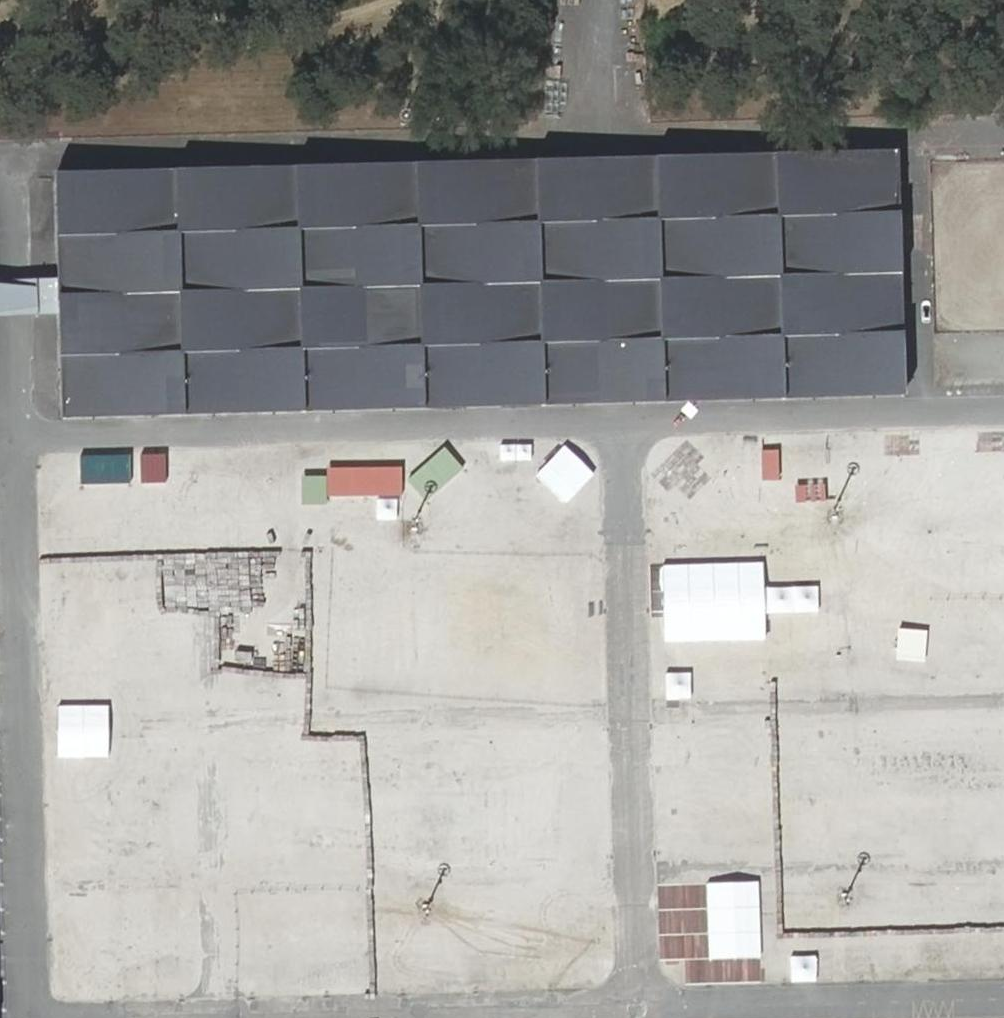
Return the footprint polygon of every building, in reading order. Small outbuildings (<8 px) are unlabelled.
[(901,151),(69,175),(76,423),(908,399),(901,151)] [(990,200),(996,212),(997,246),(976,257),(975,217),(966,217),(973,230),(968,233),(974,244),(955,256),(955,287),(963,300),(961,301),(972,321),(971,279),(988,309),(1000,309),(1001,327),(1003,326),(1003,200),(990,200)] [(451,450),(421,449),(421,500),(450,500),(451,450)] [(396,501),(396,452),(366,451),(366,501),(396,501)] [(122,487),(123,458),(98,458),(97,486),(122,487)] [(524,461),(473,460),(473,490),(524,491),(524,461)] [(539,460),(539,488),(590,488),(590,460),(539,460)] [(803,479),(803,498),(835,499),(836,481),(803,479)] [(167,481),(142,481),(142,509),(167,509),(167,481)] [(56,484),(56,511),(81,512),(81,484),(56,484)] [(565,516),(566,544),(592,544),(592,515),(565,516)] [(404,551),(404,573),(425,573),(425,551),(404,551)] [(461,552),(431,556),(434,580),(463,577),(461,552)] [(373,554),(347,553),(347,582),(373,582),(373,554)] [(339,556),(311,557),(311,582),(340,582),(339,556)] [(518,557),(498,557),(498,579),(518,579),(518,557)] [(59,589),(85,589),(85,562),(59,562),(59,589)] [(829,600),(821,600),(821,618),(904,618),(904,572),(829,572),(829,600)] [(568,590),(568,618),(593,618),(593,591),(568,590)] [(689,681),(742,681),(742,629),(767,629),(767,654),(794,654),(794,603),(689,603),(689,681)] [(448,653),(474,653),(476,604),(449,604),(448,653)] [(286,605),(257,606),(257,631),(286,631),(286,605)] [(191,669),(231,669),(232,607),(192,607),(191,669)] [(123,637),(124,609),(99,608),(99,636),(123,637)] [(174,659),(175,610),(145,609),(144,658),(174,659)] [(501,621),(501,651),(553,652),(553,623),(501,621)] [(551,671),(499,671),(499,701),(551,702),(551,671)] [(318,701),(417,702),(418,674),(318,672),(318,701)] [(125,684),(100,683),(100,712),(125,712),(125,684)] [(529,797),(559,797),(559,748),(530,747),(529,797)] [(465,860),(507,860),(508,761),(466,761),(465,860)] [(563,830),(563,858),(591,858),(590,830),(563,830)] [(589,885),(538,884),(537,980),(587,981),(587,946),(588,946),(589,885)] [(215,912),(215,894),(195,893),(194,912),(215,912)] [(224,894),(224,922),(254,922),(254,894),(224,894)] [(164,913),(192,914),(192,895),(164,895),(164,913)] [(126,898),(51,896),(50,950),(125,952),(126,898)] [(285,896),(285,923),(301,923),(302,896),(285,896)] [(151,897),(128,897),(128,930),(150,930),(151,897)] [(257,915),(282,915),(282,897),(258,897),(257,915)] [(200,922),(157,921),(155,997),(198,998),(200,922)] [(866,922),(848,922),(849,973),(867,973),(866,922)] [(305,943),(270,944),(273,996),(308,994),(305,943)] [(83,999),(123,1000),(123,968),(105,968),(105,952),(73,952),(73,968),(55,968),(54,995),(83,996),(83,999)]
